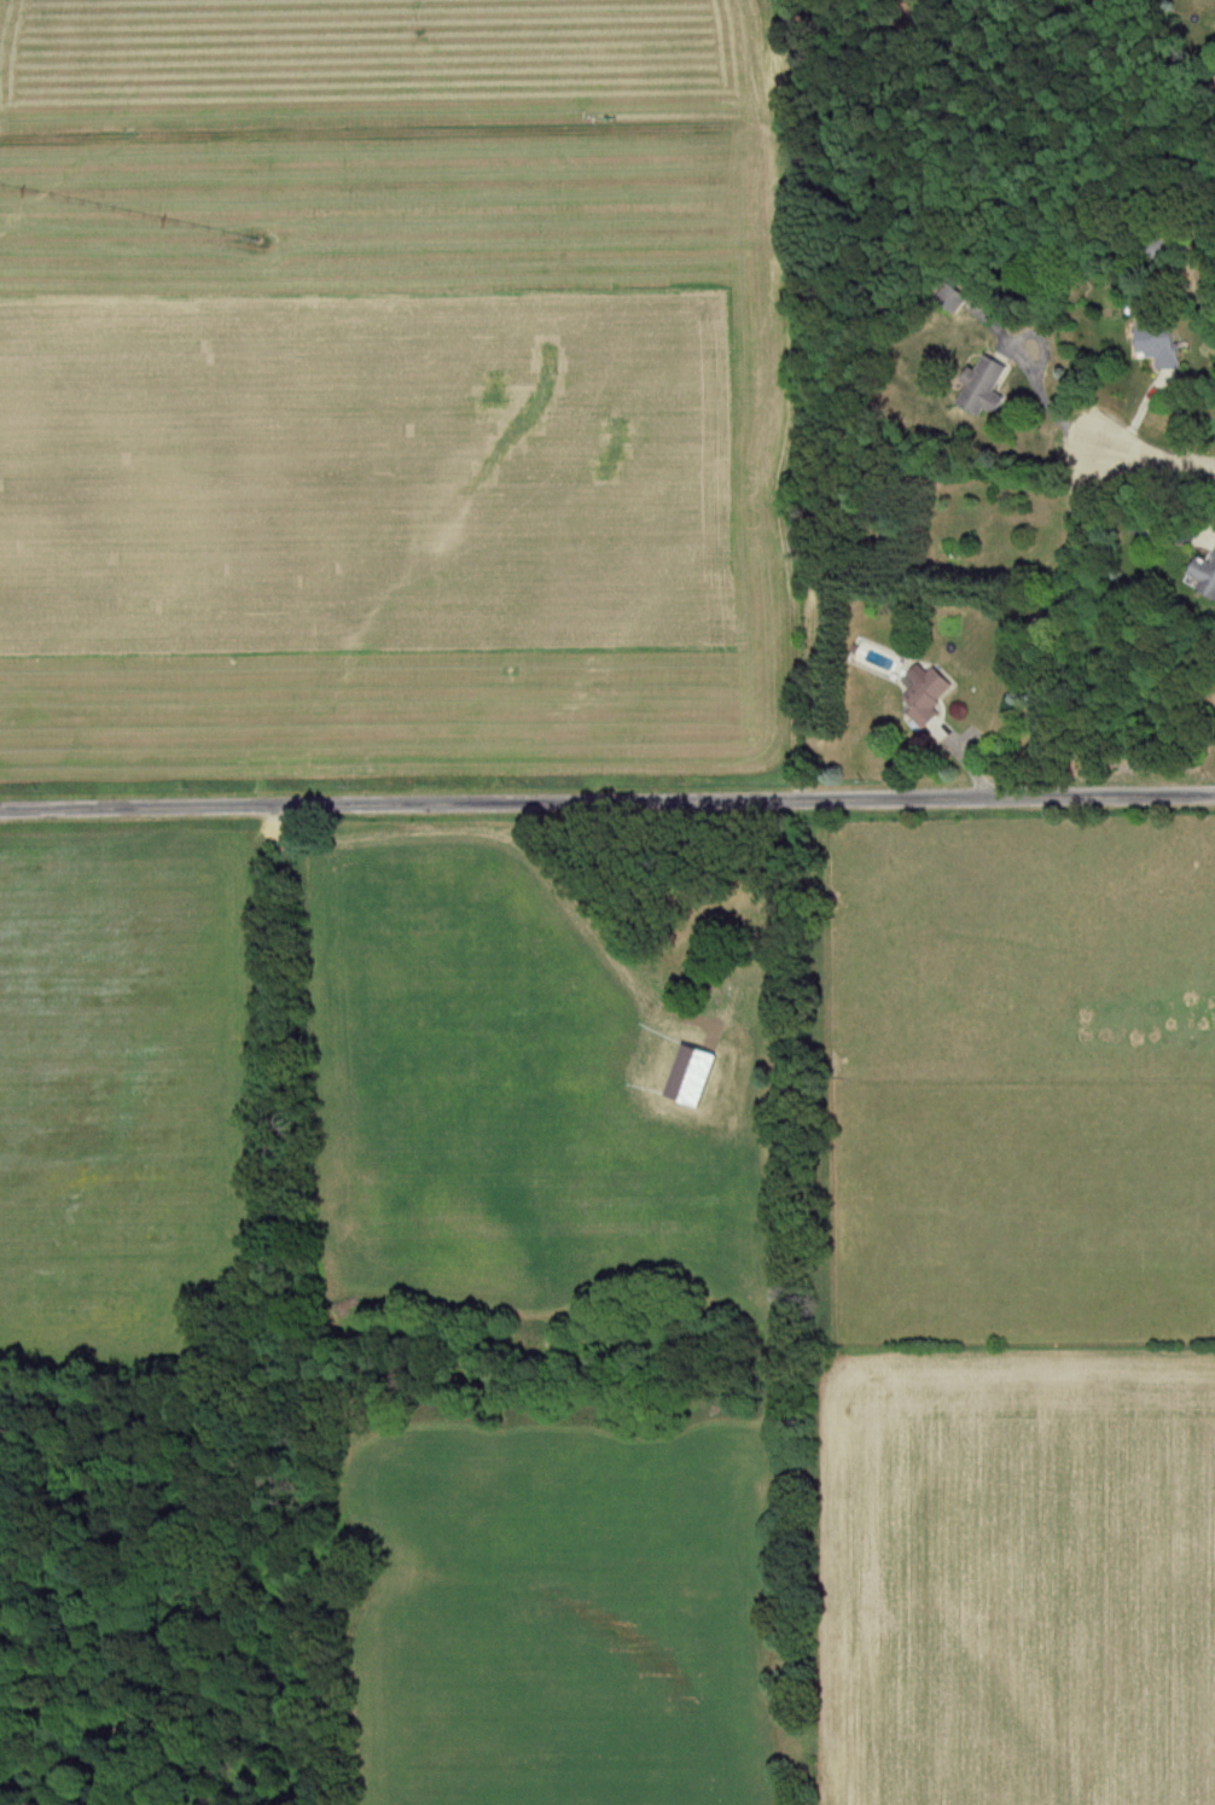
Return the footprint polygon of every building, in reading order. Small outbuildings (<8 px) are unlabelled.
[(1138,360),(1160,360),(1160,371),(1183,371),(1183,328),(1164,328),(1164,318),(1138,318),(1138,360)] [(983,417),(987,410),(1000,416),(1008,400),(998,394),(1011,368),(986,355),(960,406),(983,417)] [(1212,564),(1200,558),(1190,578),(1202,584),(1198,591),(1214,599),(1214,556),(1212,564)] [(911,713),(928,729),(944,712),(937,706),(956,686),(937,667),(907,698),(917,707),(911,713)]
